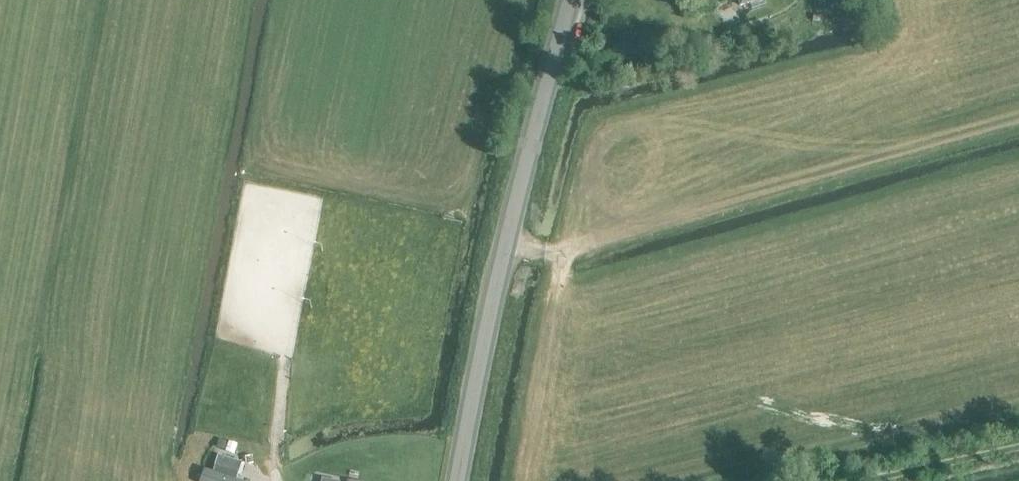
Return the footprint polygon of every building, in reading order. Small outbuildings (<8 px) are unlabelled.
[(225,451),(225,452),(234,455),(237,445),(228,442),(225,451)] [(214,456),(211,466),(233,474),(237,463),(214,456)]
